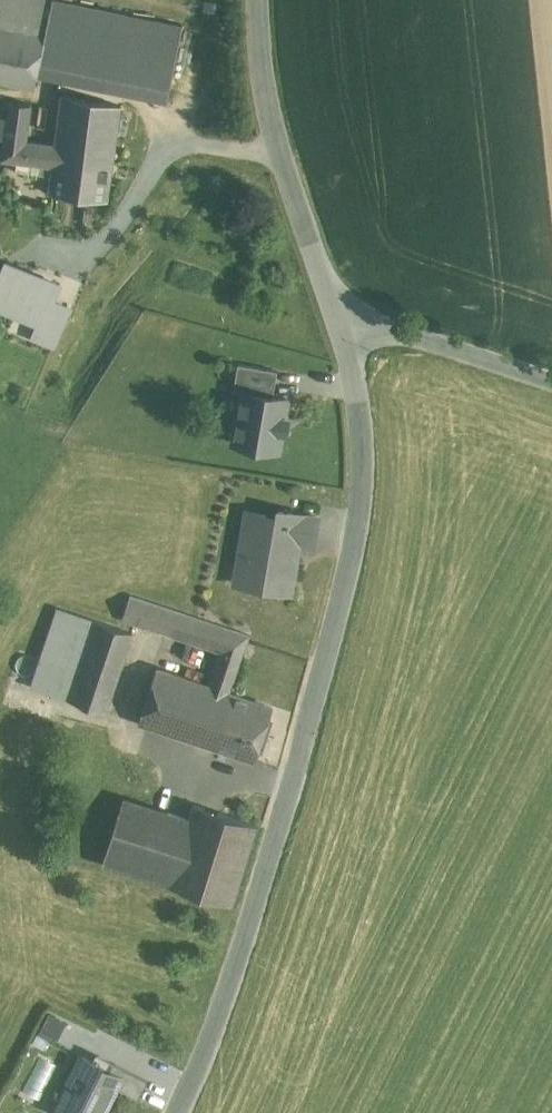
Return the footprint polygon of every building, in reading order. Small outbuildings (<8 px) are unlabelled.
[(45,36),(52,0),(0,0),(0,26),(45,36)] [(58,0),(52,0),(45,36),(39,61),(170,89),(183,26),(58,0)] [(0,26),(0,82),(33,89),(39,61),(45,36),(0,26)] [(176,60),(195,65),(202,37),(184,32),(176,60)] [(120,107),(62,95),(53,145),(51,159),(112,169),(120,107)] [(7,103),(5,120),(0,119),(0,140),(2,140),(0,155),(0,160),(49,166),(51,159),(53,145),(24,142),(29,106),(7,103)] [(112,169),(51,159),(49,166),(45,193),(55,194),(50,225),(103,233),(112,169)] [(78,284),(53,280),(49,304),(74,308),(78,284)] [(277,370),(238,363),(233,391),(243,393),(243,391),(273,397),(277,370)] [(273,397),(243,391),(243,393),(234,442),(278,450),(281,431),(285,431),(287,418),(283,418),(287,399),(273,397)] [(277,522),(265,520),(266,515),(247,511),(238,564),(247,566),(244,584),(262,587),(263,588),(275,591),(277,590),(290,592),(297,555),(292,554),(294,542),(312,545),(317,517),(279,511),(277,522)] [(209,685),(156,667),(138,721),(214,747),(232,695),(229,694),(249,634),(130,594),(121,618),(220,652),(209,685)] [(97,620),(57,607),(31,685),(71,699),(97,620)] [(132,632),(97,620),(71,699),(106,710),(132,632)] [(272,708),(232,695),(214,747),(255,760),(272,708)] [(188,820),(123,799),(103,863),(168,884),(188,820)] [(256,825),(193,804),(188,820),(168,884),(231,904),(256,825)] [(53,1111),(58,1112),(100,1112),(113,1088),(121,1074),(112,1069),(83,1054),(53,1111)] [(146,1081),(114,1064),(112,1069),(121,1074),(113,1088),(136,1100),(146,1081)]
